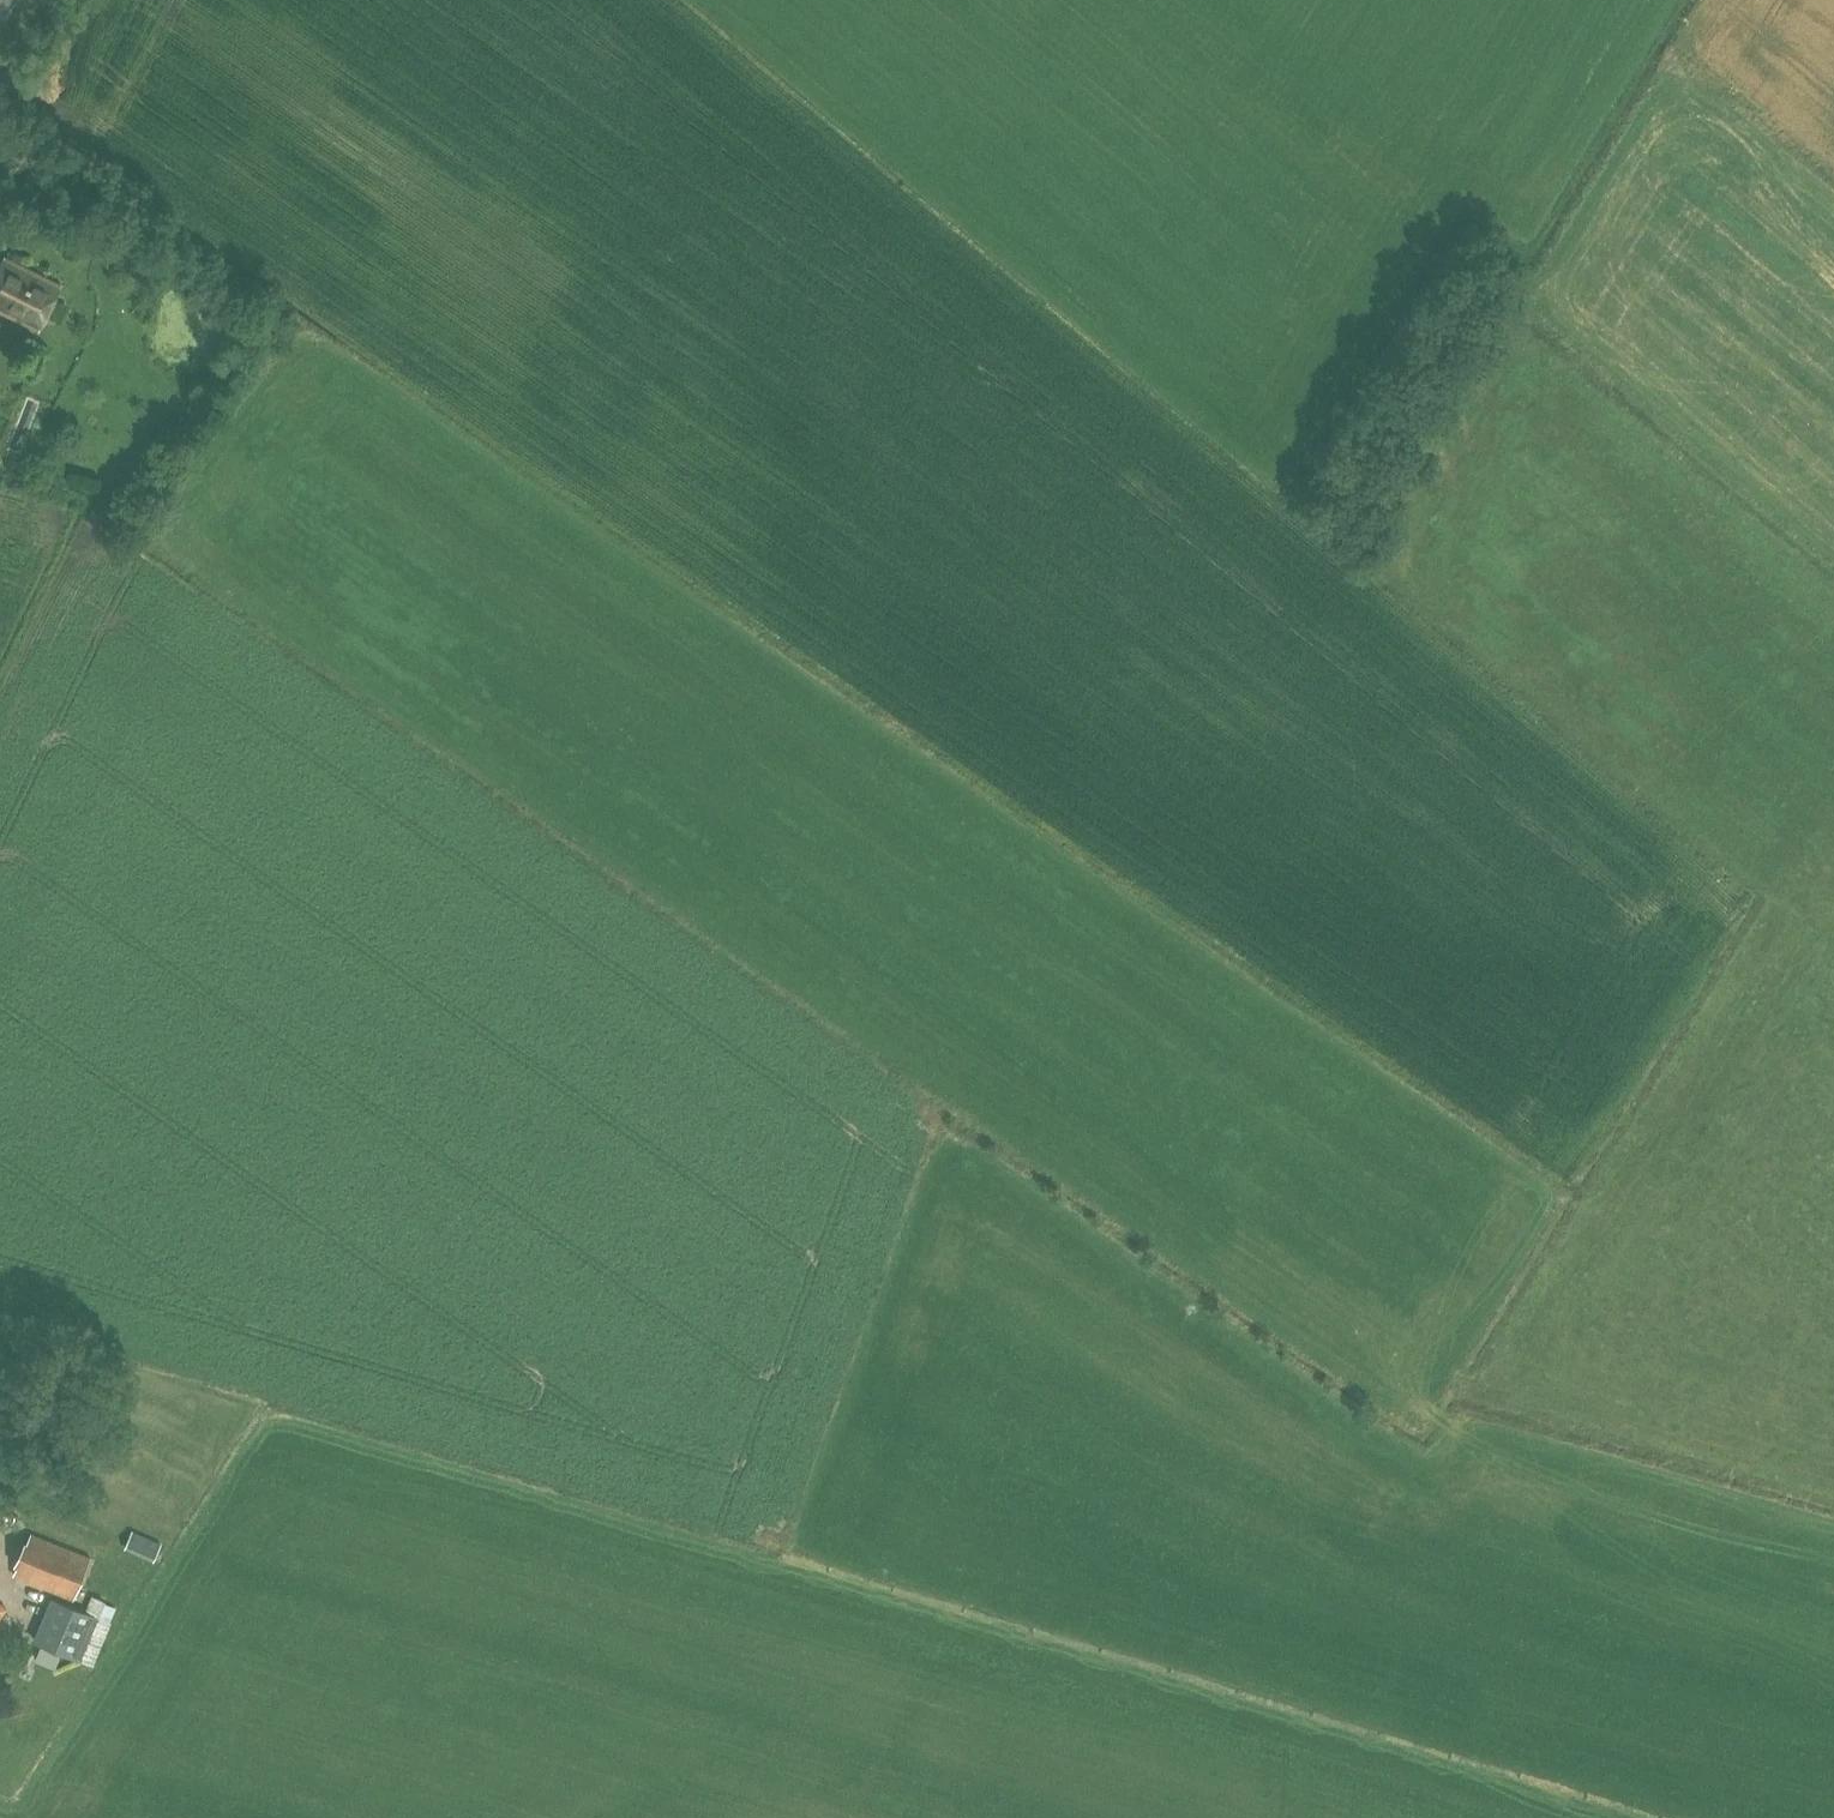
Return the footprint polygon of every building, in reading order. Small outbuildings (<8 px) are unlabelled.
[(61,285),(6,258),(0,271),(0,309),(39,329),(61,285)] [(76,1599),(92,1558),(32,1534),(15,1575),(76,1599)] [(110,1623),(54,1598),(36,1640),(81,1660),(88,1644),(99,1649),(110,1623)] [(8,1608),(0,1602),(0,1619),(8,1608)]
